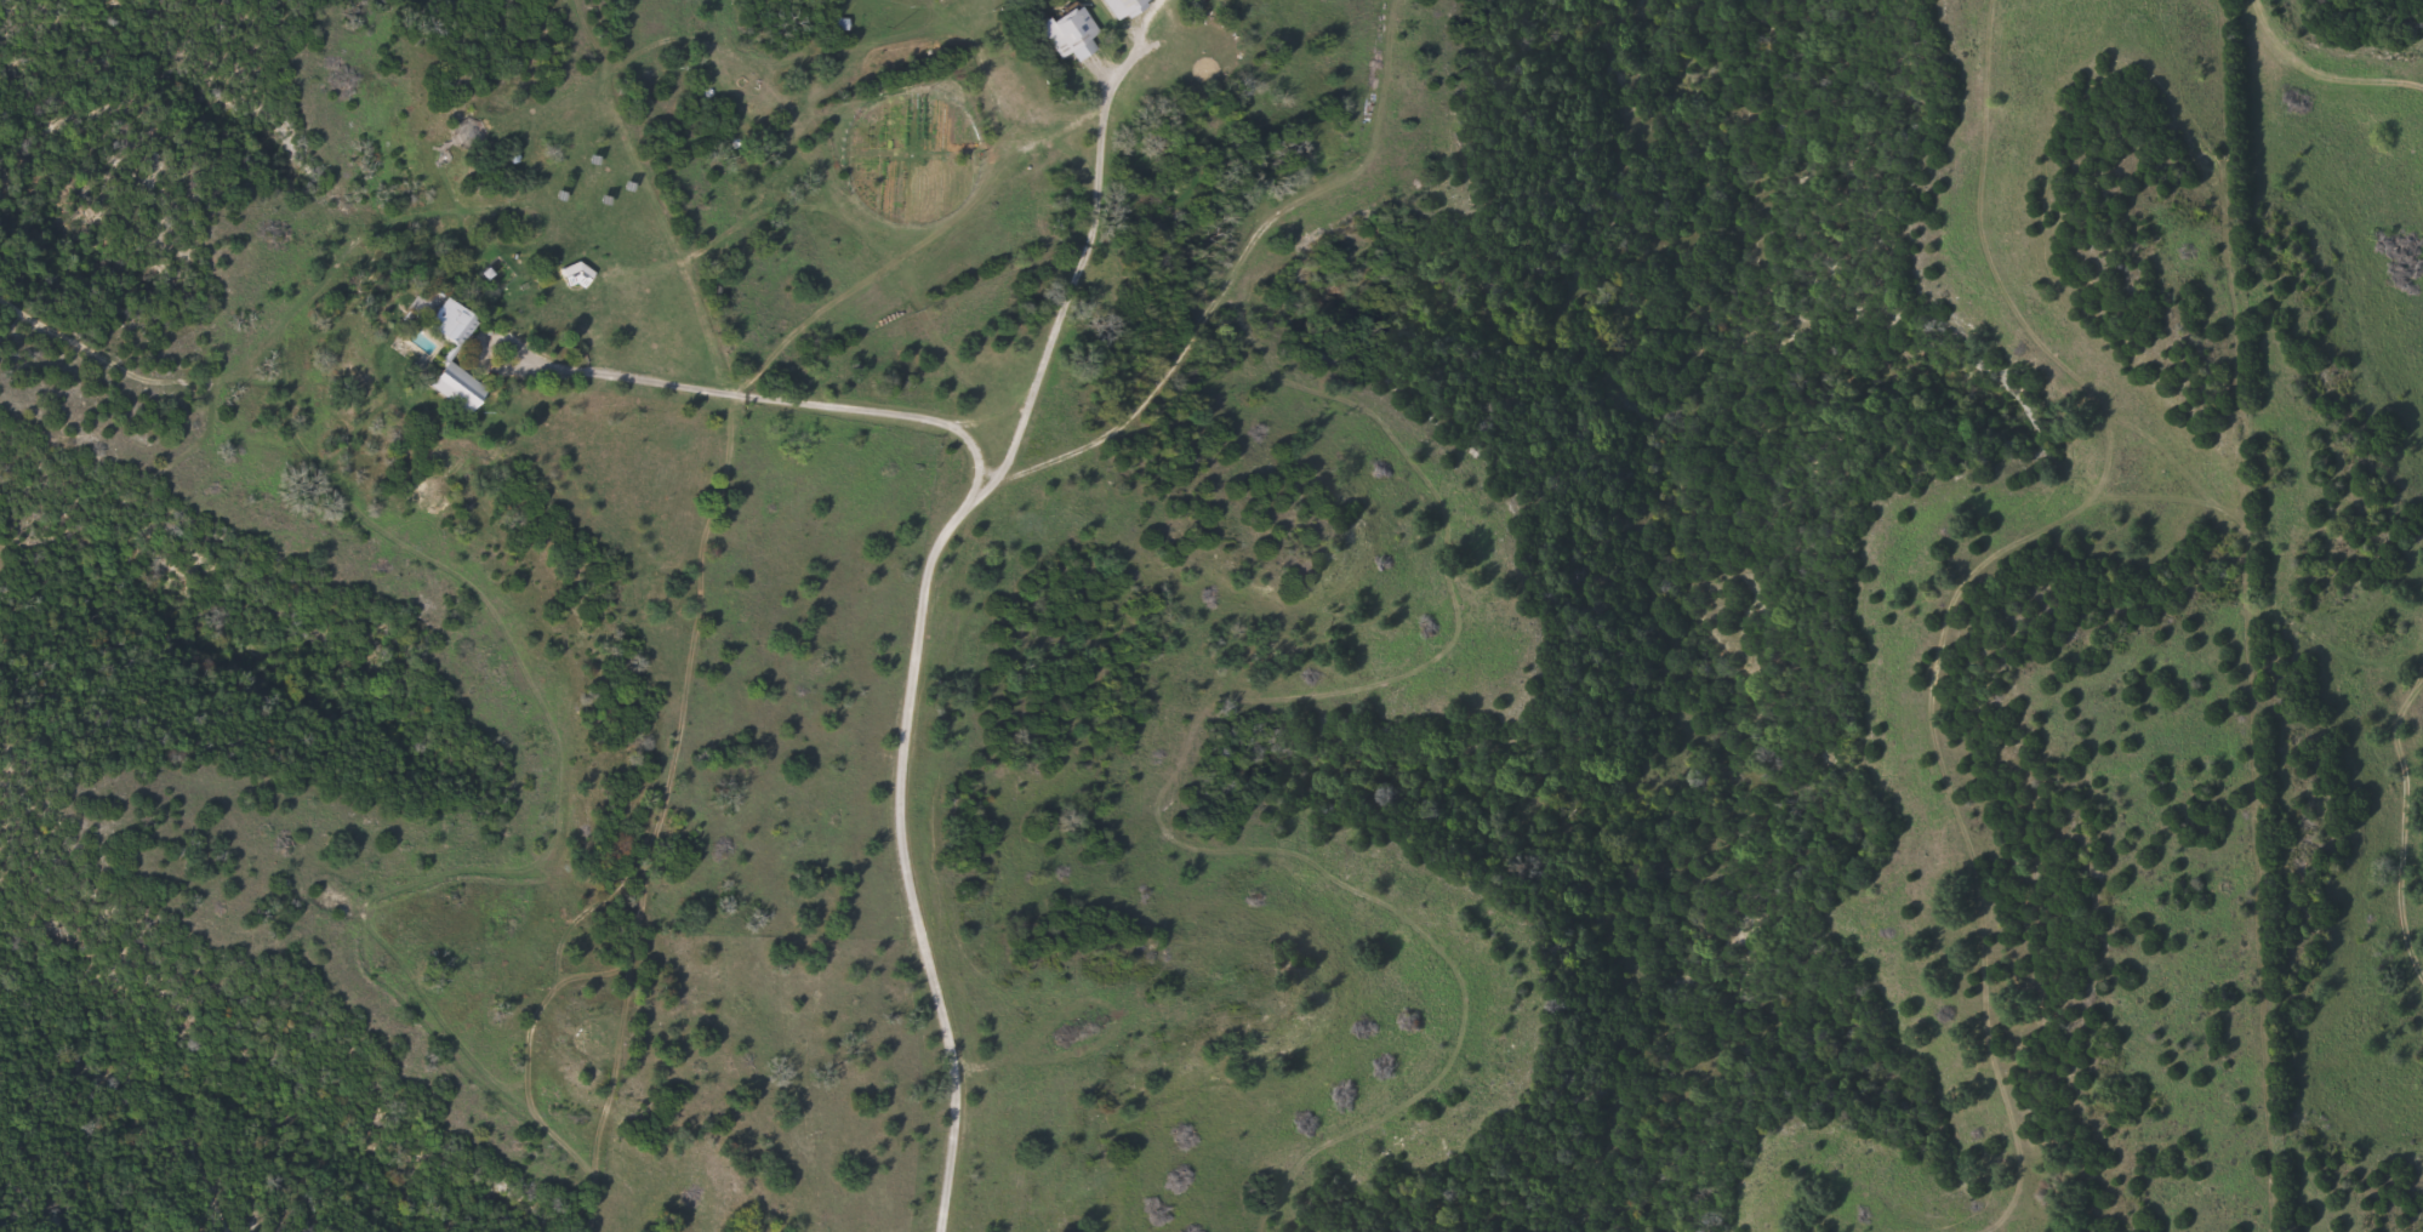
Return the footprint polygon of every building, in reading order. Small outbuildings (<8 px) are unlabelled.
[(1117,21),(1100,0),(1143,0),(1117,21)] [(1099,33),(1088,39),(1094,49),(1081,57),(1074,49),(1060,58),(1041,24),(1079,1),(1099,33)] [(838,30),(838,19),(849,19),(849,30),(838,30)] [(587,286),(566,279),(572,263),(593,270),(587,286)] [(458,349),(424,326),(445,297),(478,320),(458,349)] [(428,384),(446,359),(488,390),(469,416),(428,384)]
